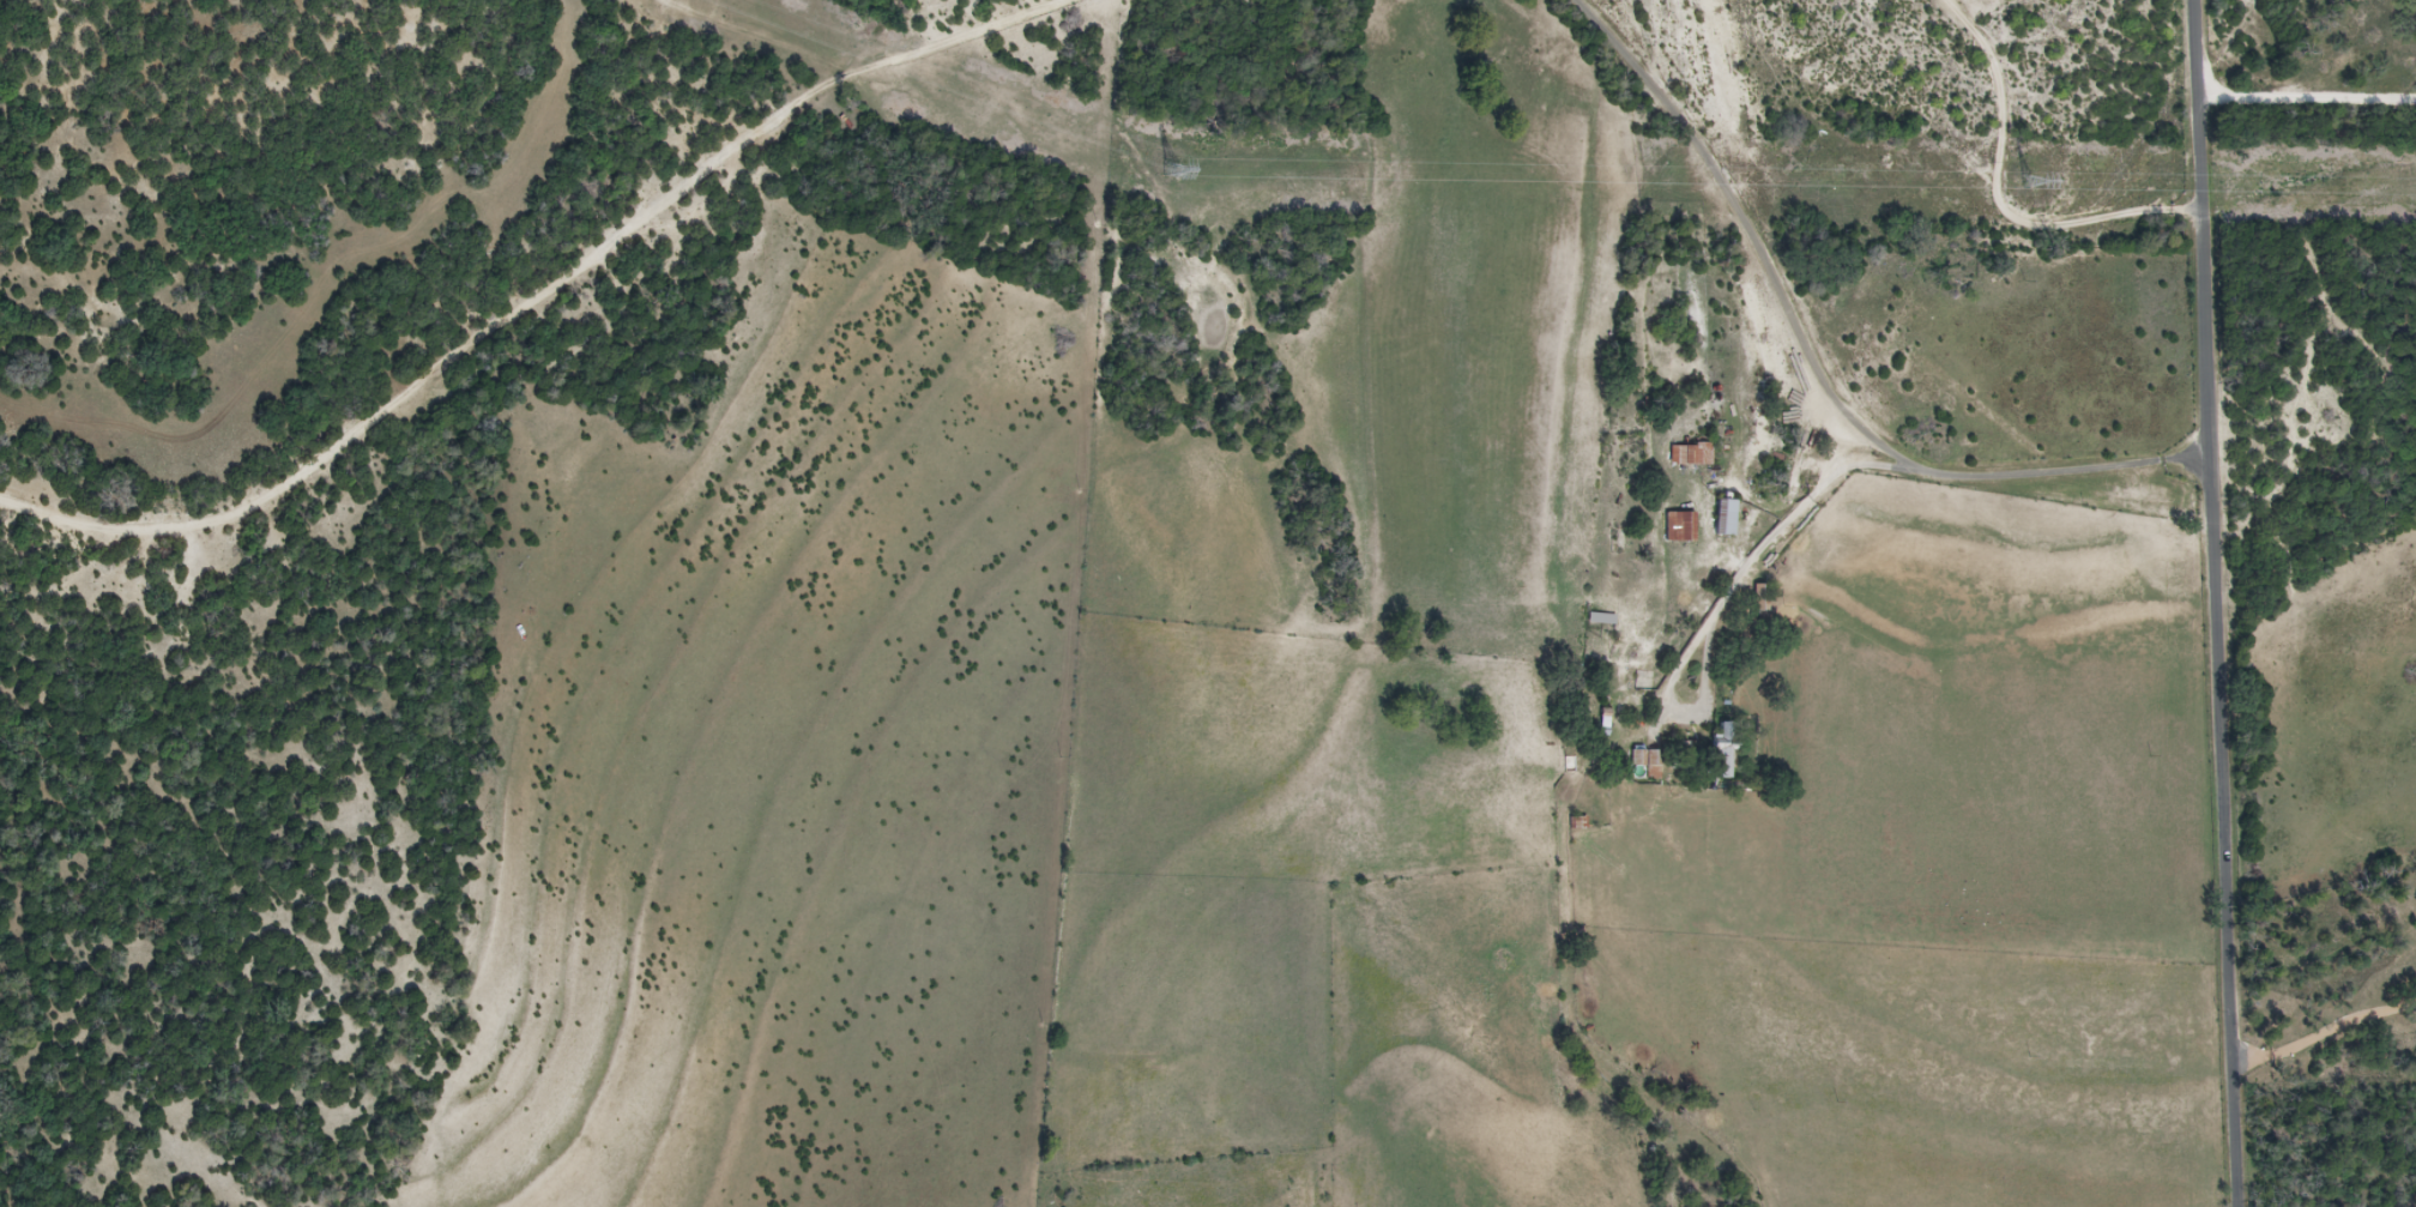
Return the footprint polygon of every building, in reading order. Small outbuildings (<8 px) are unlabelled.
[(1712,444),(1671,444),(1671,466),(1712,466),(1712,444)] [(1717,536),(1734,536),(1734,501),(1717,501),(1717,536)] [(1695,513),(1666,513),(1666,542),(1695,542),(1695,513)] [(1588,622),(1614,627),(1616,618),(1590,613),(1588,622)] [(1719,739),(1711,740),(1711,779),(1736,779),(1735,724),(1719,724),(1719,739)] [(1656,768),(1656,751),(1630,751),(1630,768),(1656,768)]
